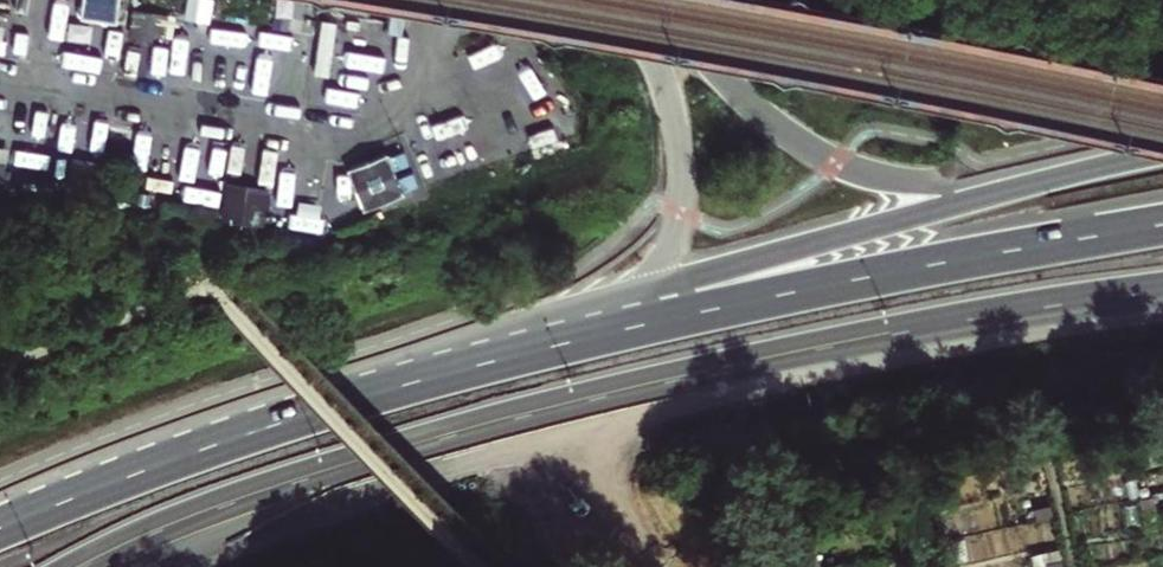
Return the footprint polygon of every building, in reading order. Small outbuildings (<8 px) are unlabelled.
[(79,16),(119,21),(121,0),(81,0),(79,16)] [(136,8),(123,74),(159,81),(173,16),(136,8)] [(254,96),(304,99),(307,30),(256,28),(255,46),(222,44),(220,84),(255,86),(254,96)] [(15,162),(50,164),(53,125),(18,123),(15,162)] [(71,128),(67,179),(97,181),(102,131),(71,128)] [(166,175),(170,142),(137,138),(133,171),(166,175)] [(374,161),(354,170),(369,208),(404,193),(389,155),(374,161)] [(0,165),(0,196),(5,196),(9,166),(0,165)] [(265,200),(255,200),(256,189),(244,189),(243,224),(264,225),(265,200)]
